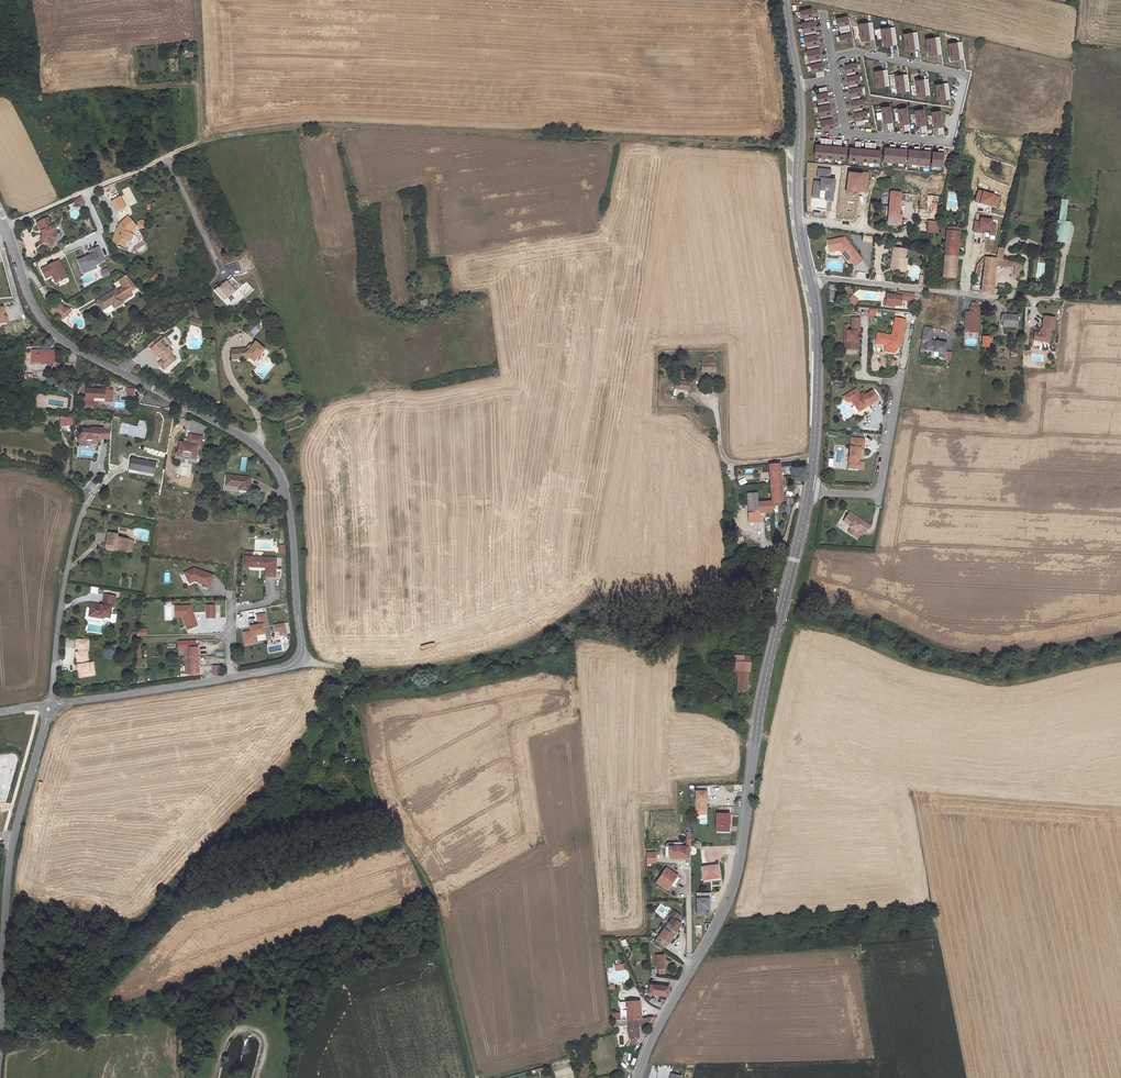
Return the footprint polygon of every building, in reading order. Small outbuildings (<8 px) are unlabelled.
[(800,10),(801,19),(804,18),(805,21),(814,20),(811,8),(800,10)] [(835,18),(837,27),(841,26),(842,32),(846,31),(850,31),(847,16),(835,18)] [(801,22),(803,33),(804,33),(805,36),(816,34),(814,20),(805,21),(801,22)] [(873,21),(858,23),(860,41),(876,39),(873,21)] [(896,26),(880,28),(883,46),(898,44),(896,26)] [(852,44),(850,31),(842,32),(843,37),(839,38),(841,46),(852,44)] [(918,32),(903,34),(905,51),(920,49),(918,32)] [(803,36),(805,47),(807,47),(807,50),(819,48),(816,34),(805,36),(803,36)] [(939,36),(924,38),(926,56),(941,54),(939,36)] [(962,41),(947,43),(949,60),(965,58),(962,41)] [(806,50),(808,60),(810,60),(810,64),(821,61),(819,48),(807,50),(806,50)] [(810,64),(811,72),(816,72),(817,77),(824,76),(821,61),(810,64)] [(845,65),(847,77),(855,76),(855,71),(857,71),(856,63),(845,65)] [(887,69),(873,71),(876,89),(889,87),(887,69)] [(907,72),(893,74),(895,92),(909,90),(907,72)] [(847,77),(849,89),(858,88),(857,83),(860,83),(858,75),(855,76),(847,77)] [(928,77),(914,79),(916,96),(930,95),(928,77)] [(948,82),(934,84),(936,101),(950,100),(948,82)] [(829,100),(826,87),(819,88),(820,93),(816,94),(817,102),(829,100)] [(849,89),(852,101),(860,100),(859,95),(862,95),(860,87),(858,88),(849,89)] [(852,101),(854,113),(862,112),(861,107),(864,107),(863,99),(860,100),(852,101)] [(832,114),(829,100),(817,102),(818,106),(817,106),(819,117),(820,116),(832,114)] [(890,106),(881,107),(883,122),(887,122),(888,127),(893,127),(890,106)] [(907,107),(897,109),(899,125),(904,124),(905,130),(910,130),(907,107)] [(923,108),(914,110),(916,126),(921,126),(922,132),(927,131),(923,108)] [(940,110),(931,111),(933,128),(938,127),(938,133),(943,132),(940,110)] [(854,113),(856,125),(864,124),(863,119),(866,119),(865,111),(862,112),(854,113)] [(834,128),(832,114),(820,116),(821,119),(820,120),(822,130),(834,128)] [(815,156),(825,157),(826,143),(826,138),(821,138),(820,144),(816,143),(815,156)] [(825,157),(835,158),(836,145),(831,144),(831,139),(826,138),(825,157)] [(835,158),(845,159),(846,146),(841,145),(842,139),(837,139),(835,158)] [(849,160),(859,161),(860,147),(861,142),(855,141),(855,147),(850,146),(849,160)] [(859,161),(869,162),(870,148),(871,142),(865,142),(865,148),(860,147),(859,161)] [(869,162),(879,162),(881,149),(875,149),(876,143),(871,142),(870,148),(869,162)] [(895,148),(884,147),(883,161),(894,162),(895,148)] [(906,148),(895,148),(894,162),(905,163),(906,148)] [(919,149),(908,149),(907,163),(918,164),(919,149)] [(930,150),(919,149),(918,164),(929,165),(930,150)] [(943,151),(932,150),(931,165),(942,166),(943,151)] [(831,168),(818,167),(817,178),(819,178),(819,181),(815,181),(813,196),(826,198),(826,200),(833,200),(835,178),(830,178),(831,168)] [(863,174),(849,173),(846,194),(853,194),(853,192),(867,193),(869,173),(863,173),(863,174)] [(1000,197),(979,191),(976,202),(997,208),(1000,197)] [(888,206),(898,208),(900,193),(890,192),(888,206)] [(928,222),(937,223),(938,216),(939,196),(936,196),(904,193),(903,200),(915,201),(913,219),(916,220),(915,228),(913,228),(913,231),(911,231),(911,234),(927,235),(928,222)] [(84,195),(76,198),(77,200),(85,203),(87,202),(84,195)] [(122,196),(113,201),(118,211),(127,206),(122,196)] [(897,215),(898,208),(888,206),(886,222),(899,224),(900,216),(897,215)] [(51,214),(40,218),(44,230),(42,238),(55,243),(59,234),(56,228),(57,223),(55,224),(51,214)] [(116,233),(113,241),(126,246),(128,240),(131,233),(132,230),(137,226),(130,217),(122,223),(120,229),(119,232),(116,233)] [(974,221),(973,233),(996,236),(997,224),(994,223),(994,220),(980,218),(980,221),(974,221)] [(928,222),(927,235),(936,236),(937,223),(928,222)] [(944,255),(943,257),(956,258),(956,257),(959,233),(946,232),(944,255)] [(854,267),(863,260),(843,238),(827,240),(829,252),(839,249),(854,267)] [(87,256),(78,259),(82,270),(96,264),(100,263),(99,262),(105,260),(99,246),(89,250),(90,253),(91,254),(87,256)] [(903,249),(891,247),(890,247),(888,269),(904,271),(905,258),(902,258),(903,249)] [(1000,255),(999,260),(1006,260),(1007,255),(1007,250),(1005,250),(1004,255),(1000,255)] [(954,279),(956,258),(943,257),(941,278),(954,279)] [(42,266),(46,276),(52,273),(55,272),(59,279),(68,275),(60,258),(42,266)] [(985,258),(981,291),(980,293),(991,294),(991,291),(994,266),(995,259),(985,258)] [(1006,260),(999,260),(995,259),(994,266),(1004,267),(1005,266),(1011,266),(1011,261),(1006,260)] [(1020,262),(1011,261),(1011,266),(1015,267),(1014,277),(1018,277),(1020,262)] [(137,286),(127,274),(119,279),(123,286),(116,290),(115,288),(97,299),(104,310),(106,309),(108,311),(114,307),(114,306),(123,301),(122,300),(132,294),(130,291),(137,286)] [(895,296),(885,295),(884,305),(898,306),(899,301),(906,301),(905,305),(912,305),(912,294),(895,293),(895,296)] [(853,300),(846,295),(843,300),(851,305),(853,300)] [(66,308),(65,306),(60,300),(53,306),(62,316),(64,314),(62,311),(66,308)] [(62,311),(64,314),(70,309),(67,304),(65,306),(66,308),(62,311)] [(970,307),(969,312),(965,312),(964,332),(978,332),(979,307),(970,307)] [(1001,318),(1000,326),(1016,327),(1016,315),(998,314),(998,318),(1001,318)] [(844,331),(842,330),(842,336),(844,336),(844,341),(846,341),(846,349),(856,349),(856,341),(854,341),(854,337),(855,331),(857,331),(857,318),(849,318),(849,331),(844,331)] [(875,333),(873,343),(884,345),(884,346),(893,348),(894,347),(894,342),(899,343),(903,320),(893,318),(890,336),(875,333)] [(252,322),(246,328),(252,334),(258,329),(252,322)] [(946,343),(930,340),(932,328),(924,327),(922,340),(927,341),(925,350),(944,354),(946,343)] [(164,339),(154,346),(160,353),(162,352),(166,357),(163,360),(163,363),(165,366),(170,361),(171,363),(179,357),(174,351),(176,350),(172,344),(175,342),(168,334),(166,336),(164,333),(161,335),(164,339)] [(161,335),(152,343),(154,346),(164,339),(161,335)] [(264,347),(256,338),(251,342),(250,341),(246,345),(230,346),(231,356),(240,356),(240,354),(243,354),(243,356),(250,355),(253,359),(264,347)] [(967,342),(966,361),(974,362),(975,342),(967,342)] [(135,349),(140,354),(147,348),(142,343),(135,349)] [(24,353),(24,361),(32,362),(32,365),(43,366),(43,363),(55,363),(55,351),(32,350),(32,353),(24,353)] [(713,355),(700,355),(700,371),(714,371),(713,355)] [(688,381),(676,381),(676,389),(688,390),(688,381)] [(111,385),(84,385),(84,398),(111,398),(111,385)] [(125,395),(133,396),(134,389),(127,387),(125,395)] [(862,392),(849,399),(853,405),(856,406),(859,409),(867,404),(876,399),(870,390),(863,394),(862,392)] [(60,427),(72,428),(73,417),(61,416),(60,427)] [(283,423),(286,432),(303,426),(302,424),(304,423),(304,421),(304,419),(302,418),(300,418),(300,417),(283,423)] [(136,425),(120,421),(118,432),(144,440),(149,423),(138,420),(136,425)] [(102,426),(90,426),(90,427),(82,427),(82,431),(79,434),(79,438),(77,438),(77,443),(91,443),(92,442),(97,442),(99,440),(99,436),(102,436),(109,436),(110,427),(103,426),(102,426)] [(187,442),(178,441),(175,456),(195,459),(197,447),(201,447),(203,436),(188,434),(187,442)] [(862,439),(849,437),(845,468),(859,469),(860,462),(856,461),(857,449),(861,450),(862,439)] [(155,460),(140,457),(137,468),(153,470),(155,460)] [(768,463),(770,499),(771,504),(779,503),(779,500),(782,500),(779,463),(768,463)] [(251,472),(228,469),(226,485),(239,487),(240,485),(249,487),(251,472)] [(771,504),(770,499),(757,501),(756,493),(746,494),(748,512),(758,511),(771,510),(771,504)] [(758,521),(758,511),(748,512),(749,522),(758,521)] [(867,526),(847,512),(842,520),(849,525),(848,526),(848,527),(845,532),(854,538),(859,531),(862,533),(867,526)] [(132,550),(134,539),(117,535),(117,532),(109,531),(107,542),(115,544),(114,547),(132,550)] [(252,555),(252,568),(266,568),(266,574),(276,574),(277,555),(252,555)] [(189,567),(185,580),(209,588),(213,575),(189,567)] [(116,604),(118,594),(106,592),(105,603),(94,602),(92,614),(107,616),(107,614),(112,615),(114,604),(116,604)] [(207,608),(212,608),(212,602),(212,601),(191,601),(191,617),(197,617),(197,608),(207,608)] [(198,623),(206,623),(212,623),(212,608),(207,608),(197,608),(197,617),(191,617),(191,620),(198,619),(198,623)] [(267,612),(258,613),(260,623),(251,625),(252,629),(245,631),(247,642),(255,641),(253,635),(254,634),(266,632),(265,626),(269,625),(267,612)] [(198,619),(191,620),(191,633),(191,635),(191,655),(191,665),(192,674),(201,674),(201,665),(201,655),(200,647),(212,646),(212,623),(206,623),(198,623),(198,619)] [(273,625),(274,632),(278,631),(279,636),(287,635),(284,622),(273,625)] [(147,636),(146,628),(138,629),(138,631),(130,632),(130,637),(147,636)] [(90,638),(77,638),(76,648),(80,648),(80,651),(77,652),(81,673),(82,673),(82,677),(97,674),(95,666),(91,666),(88,647),(90,647),(90,638)] [(750,671),(750,659),(743,659),(743,662),(736,662),(736,670),(739,670),(738,690),(743,690),(743,693),(747,693),(748,671),(750,671)] [(695,792),(696,809),(699,809),(699,815),(705,815),(705,804),(706,804),(706,792),(695,792)] [(728,815),(717,815),(717,832),(728,832),(728,815)] [(669,846),(678,846),(678,842),(669,842),(668,842),(667,843),(666,844),(665,845),(665,846),(665,847),(665,857),(669,857),(669,846)] [(678,846),(669,846),(669,857),(689,857),(689,846),(678,846)] [(654,854),(646,854),(647,864),(655,864),(654,854)] [(718,864),(702,866),(703,878),(720,876),(718,864)] [(666,870),(657,884),(668,890),(670,886),(672,884),(675,886),(680,879),(666,870)] [(652,947),(661,954),(681,927),(676,924),(680,919),(672,914),(669,919),(672,921),(652,947)] [(665,960),(655,960),(656,976),(665,975),(665,960)] [(649,995),(667,997),(668,995),(669,987),(649,986),(649,989),(648,988),(647,994),(649,994),(649,995)] [(619,1022),(640,1020),(638,1002),(618,1004),(619,1016),(619,1022)] [(649,1019),(640,1020),(619,1022),(613,1023),(612,1023),(613,1029),(628,1028),(628,1039),(638,1039),(637,1027),(649,1026),(649,1019)]
